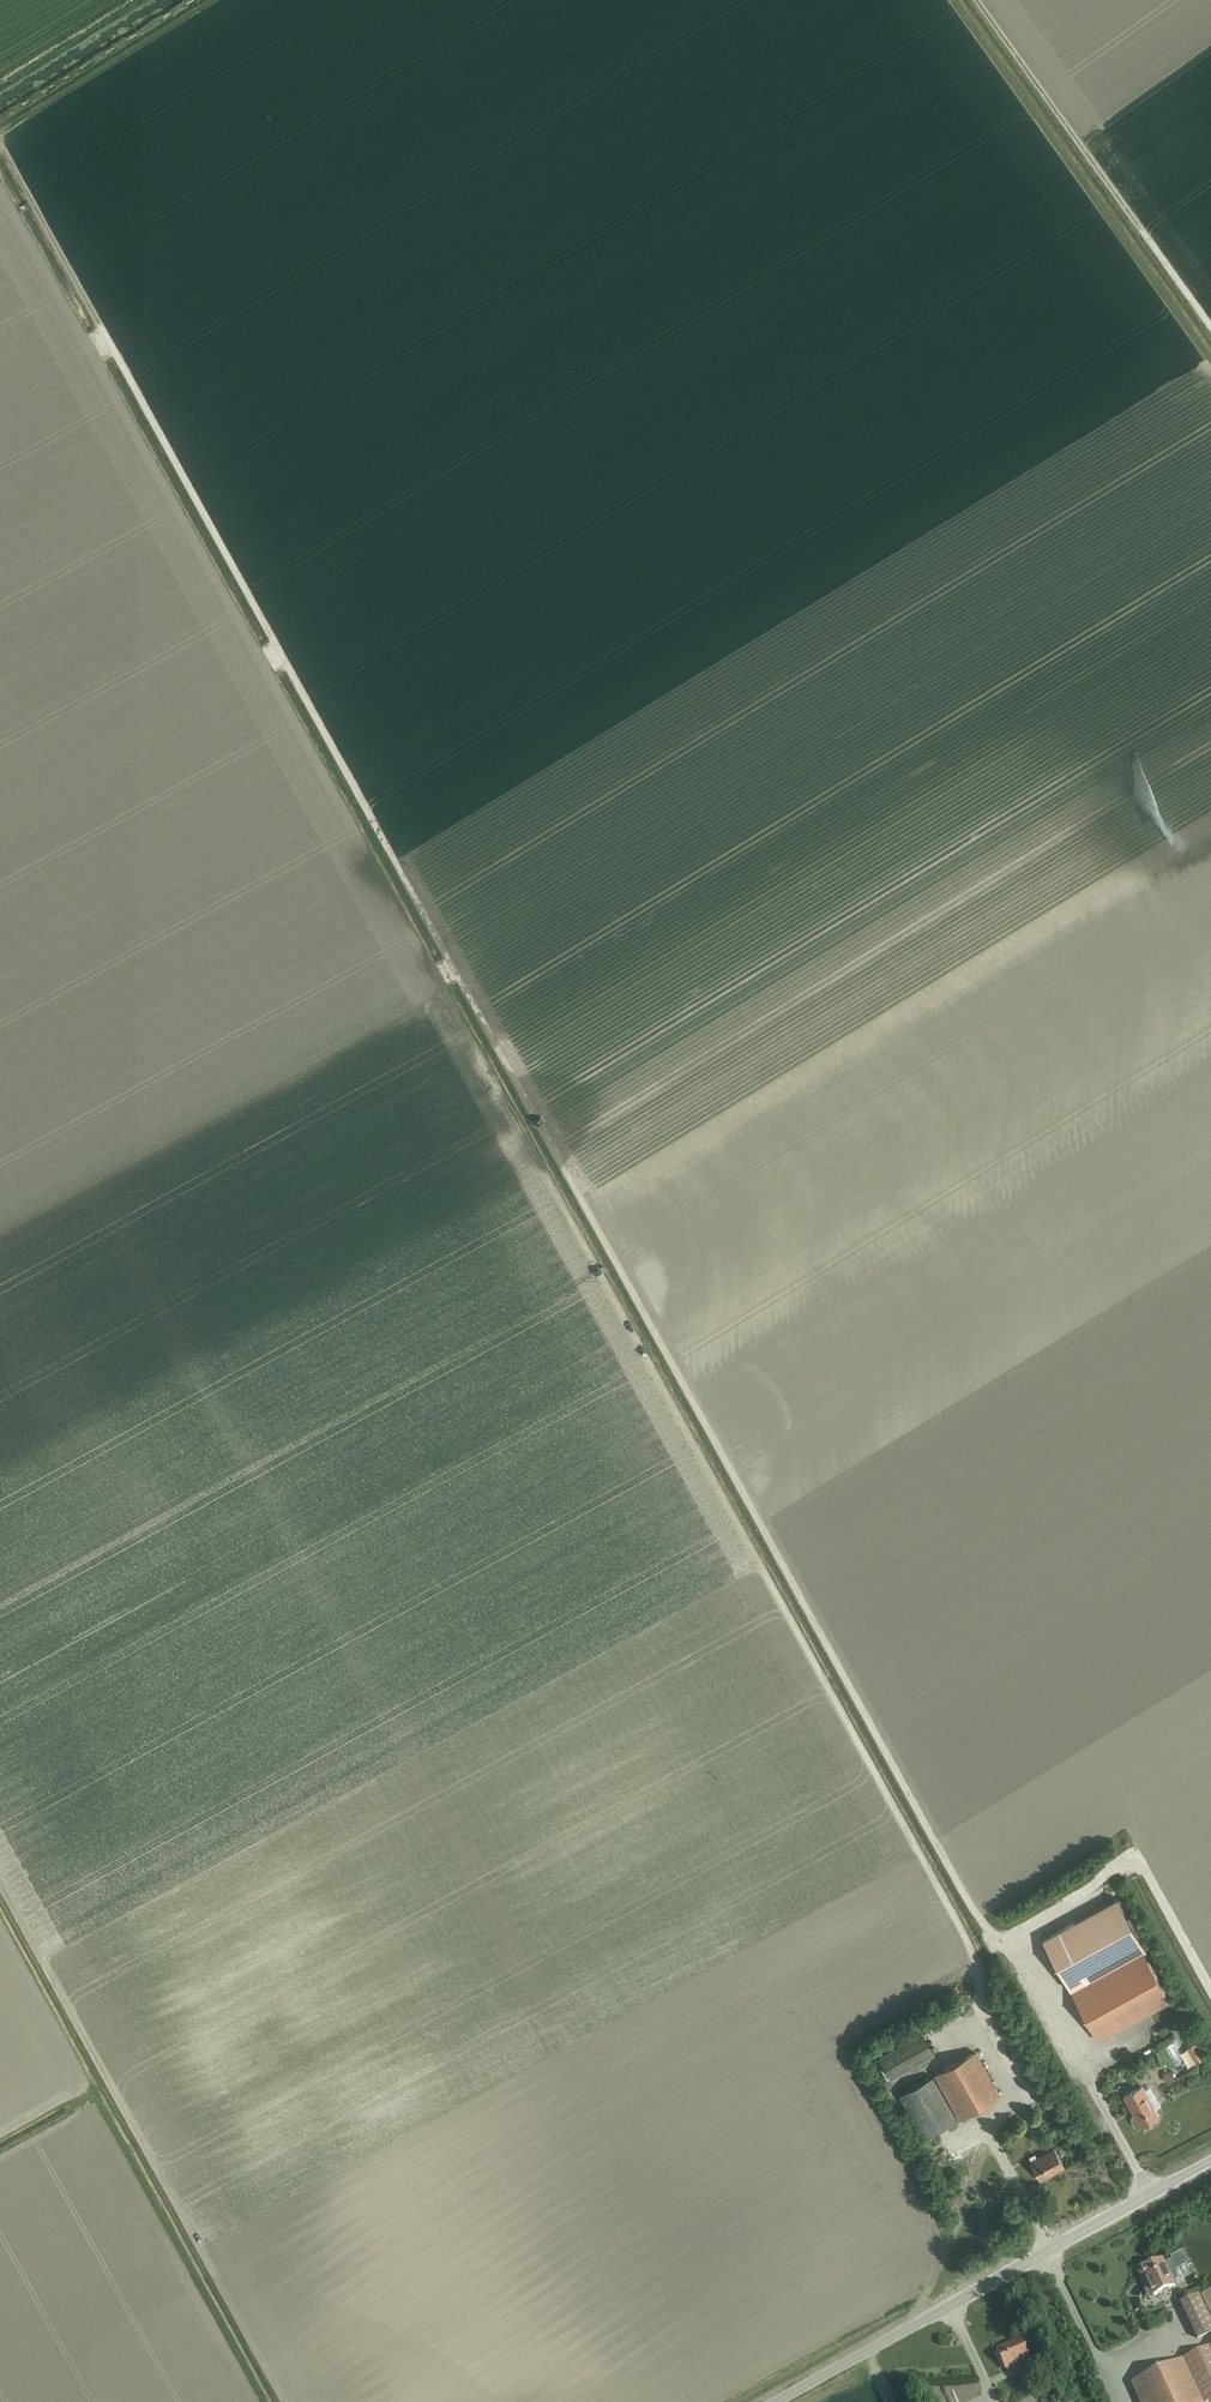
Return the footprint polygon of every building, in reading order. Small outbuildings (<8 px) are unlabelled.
[(1072,1992),(1142,1953),(1146,1951),(1117,1899),(1043,1939),(1072,1992)] [(1099,2040),(1169,2002),(1142,1953),(1072,1992),(1099,2040)] [(892,2077),(935,2054),(923,2031),(880,2055),(892,2077)] [(960,2118),(1000,2096),(975,2052),(935,2075),(960,2118)] [(924,2138),(957,2119),(933,2076),(900,2095),(924,2138)] [(1139,2127),(1141,2126),(1158,2117),(1142,2086),(1124,2096),(1134,2114),(1132,2115),(1131,2118),(1135,2126),(1139,2127)] [(1041,2181),(1065,2168),(1054,2148),(1030,2161),(1041,2181)] [(1154,2295),(1175,2285),(1162,2258),(1155,2262),(1153,2258),(1136,2266),(1147,2288),(1150,2286),(1154,2295)] [(1210,2332),(1210,2316),(1200,2294),(1183,2302),(1200,2337),(1210,2332)] [(1005,2369),(1030,2358),(1020,2338),(995,2349),(1005,2369)] [(1204,2401),(1210,2401),(1210,2351),(1209,2347),(1184,2359),(1204,2401)] [(1131,2384),(1140,2401),(1204,2401),(1184,2359),(1131,2384)]
